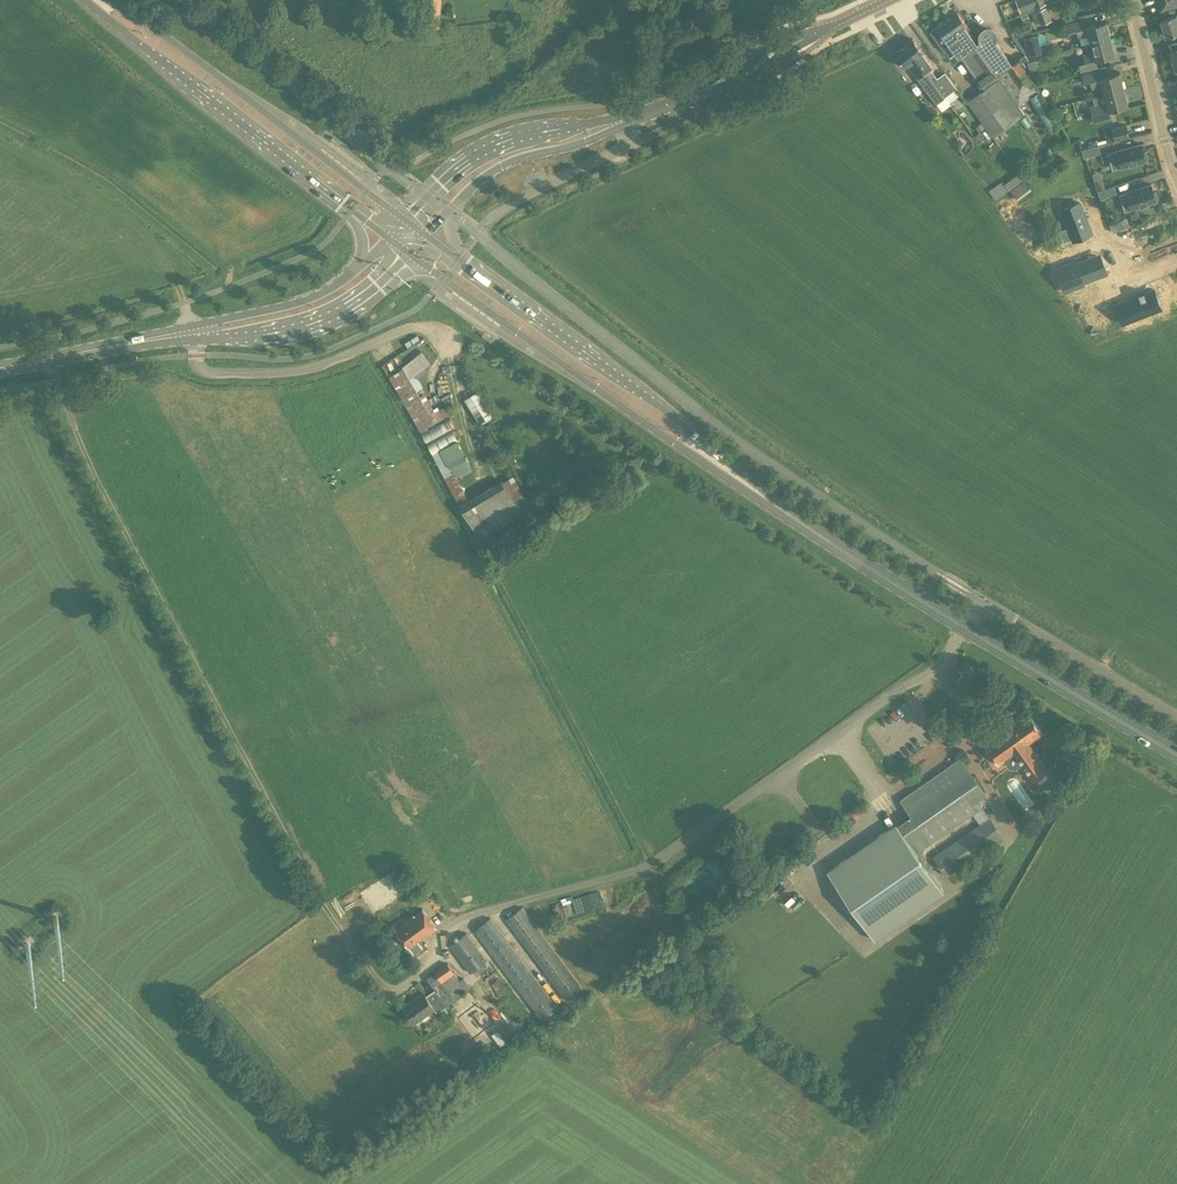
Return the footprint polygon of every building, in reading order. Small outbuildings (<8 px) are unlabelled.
[(412,11),(425,11),(424,27),(439,28),(441,0),(413,0),(412,11)] [(1159,12),(1176,7),(1176,0),(1156,0),(1159,12)] [(1052,20),(1047,6),(1035,10),(1035,11),(1031,13),(1035,24),(1040,22),(1041,24),(1052,20)] [(982,40),(976,44),(964,26),(966,24),(957,12),(954,13),(951,14),(950,17),(946,19),(956,33),(955,34),(967,51),(974,46),(991,71),(993,70),(1018,106),(1029,99),(1050,132),(1059,126),(1048,108),(1039,92),(1035,84),(1021,63),(1019,60),(1013,64),(995,39),(995,35),(994,32),(991,29),(987,28),(983,30),(982,32),(981,34),(981,37),(982,40)] [(1176,15),(1160,20),(1165,36),(1176,33),(1176,14),(1176,15)] [(1105,21),(1087,26),(1085,18),(1068,23),(1070,32),(1076,30),(1078,38),(1088,35),(1090,43),(1110,38),(1105,21)] [(936,28),(930,32),(944,51),(950,46),(957,57),(958,57),(960,60),(961,59),(977,80),(974,82),(980,90),(998,77),(993,70),(991,71),(974,46),(967,51),(955,34),(956,33),(946,19),(942,22),(940,22),(937,24),(937,26),(936,27),(936,28)] [(1028,57),(1036,55),(1042,54),(1039,41),(1038,34),(1032,36),(1024,37),(1028,57)] [(1090,43),(1092,51),(1082,53),(1084,61),(1078,63),(1080,72),(1098,67),(1096,59),(1114,54),(1110,38),(1090,43)] [(912,39),(906,44),(944,98),(945,97),(944,96),(956,88),(945,72),(937,78),(930,68),(933,66),(912,39)] [(944,98),(906,44),(893,53),(904,68),(908,65),(917,78),(918,77),(936,103),(944,98)] [(1119,72),(1101,77),(1099,69),(1081,74),(1083,82),(1089,81),(1091,89),(1102,86),(1103,94),(1123,88),(1119,72)] [(981,91),(1007,127),(1024,115),(1018,106),(999,77),(981,91)] [(1103,94),(1106,101),(1089,106),(1094,122),(1111,118),(1109,110),(1128,105),(1123,88),(1103,94)] [(1127,124),(1111,128),(1115,141),(1130,137),(1127,124)] [(369,131),(360,125),(356,129),(365,136),(369,131)] [(1115,150),(1119,167),(1146,160),(1145,159),(1147,158),(1146,151),(1143,152),(1141,143),(1115,150)] [(1099,146),(1083,150),(1085,157),(1100,153),(1099,146)] [(995,198),(1024,178),(1018,170),(989,190),(995,198)] [(1017,198),(1030,188),(1025,180),(1011,191),(1017,198)] [(1130,209),(1131,210),(1158,201),(1152,182),(1124,192),(1119,194),(1125,211),(1130,209)] [(1114,186),(1098,191),(1100,199),(1117,193),(1114,186)] [(1093,233),(1081,202),(1062,209),(1075,241),(1093,233)] [(1113,232),(1125,227),(1121,219),(1110,224),(1113,232)] [(1108,276),(1100,256),(1079,265),(1078,263),(1058,271),(1064,286),(1073,282),(1077,292),(1088,288),(1087,285),(1108,276)] [(1131,297),(1119,303),(1124,313),(1132,310),(1138,324),(1171,310),(1162,290),(1133,303),(1131,297)] [(1094,312),(1101,309),(1098,303),(1092,305),(1094,312)] [(485,332),(482,335),(491,341),(493,338),(485,332)] [(421,431),(453,413),(448,404),(440,409),(437,403),(432,406),(425,392),(420,395),(417,390),(423,387),(418,378),(432,365),(422,351),(402,366),(404,368),(389,377),(421,431)] [(464,399),(480,424),(493,415),(477,390),(464,399)] [(450,417),(422,432),(428,442),(455,427),(450,417)] [(480,540),(521,515),(511,499),(523,492),(513,475),(503,481),(501,479),(459,505),(480,540)] [(1048,778),(1043,772),(1045,770),(1027,744),(1034,739),(1032,737),(1040,732),(1028,715),(1020,721),(1018,719),(983,744),(998,765),(1014,753),(1033,779),(1036,777),(1040,783),(1048,778)] [(911,815),(897,825),(896,823),(826,871),(874,940),(944,892),(921,859),(922,849),(930,844),(973,814),(980,824),(933,857),(946,876),(1003,837),(982,808),(978,811),(973,804),(987,794),(961,756),(946,766),(947,767),(900,799),(911,815)] [(566,1001),(583,988),(522,907),(505,919),(566,1001)] [(418,941),(436,927),(422,909),(395,929),(413,953),(422,946),(418,941)] [(541,1020),(558,1008),(490,917),(473,930),(541,1020)] [(486,969),(482,964),(487,960),(466,932),(449,945),(470,973),(473,970),(477,976),(486,969)] [(434,972),(426,978),(434,990),(435,989),(445,1005),(470,987),(463,978),(459,980),(454,973),(455,973),(447,962),(433,972),(434,972)] [(426,996),(425,996),(434,1009),(437,1013),(446,1006),(445,1005),(435,989),(434,990),(426,996)] [(416,1000),(403,1009),(413,1023),(434,1009),(425,996),(426,996),(423,992),(415,998),(416,1000)] [(467,994),(455,1002),(458,1006),(470,998),(467,994)]
